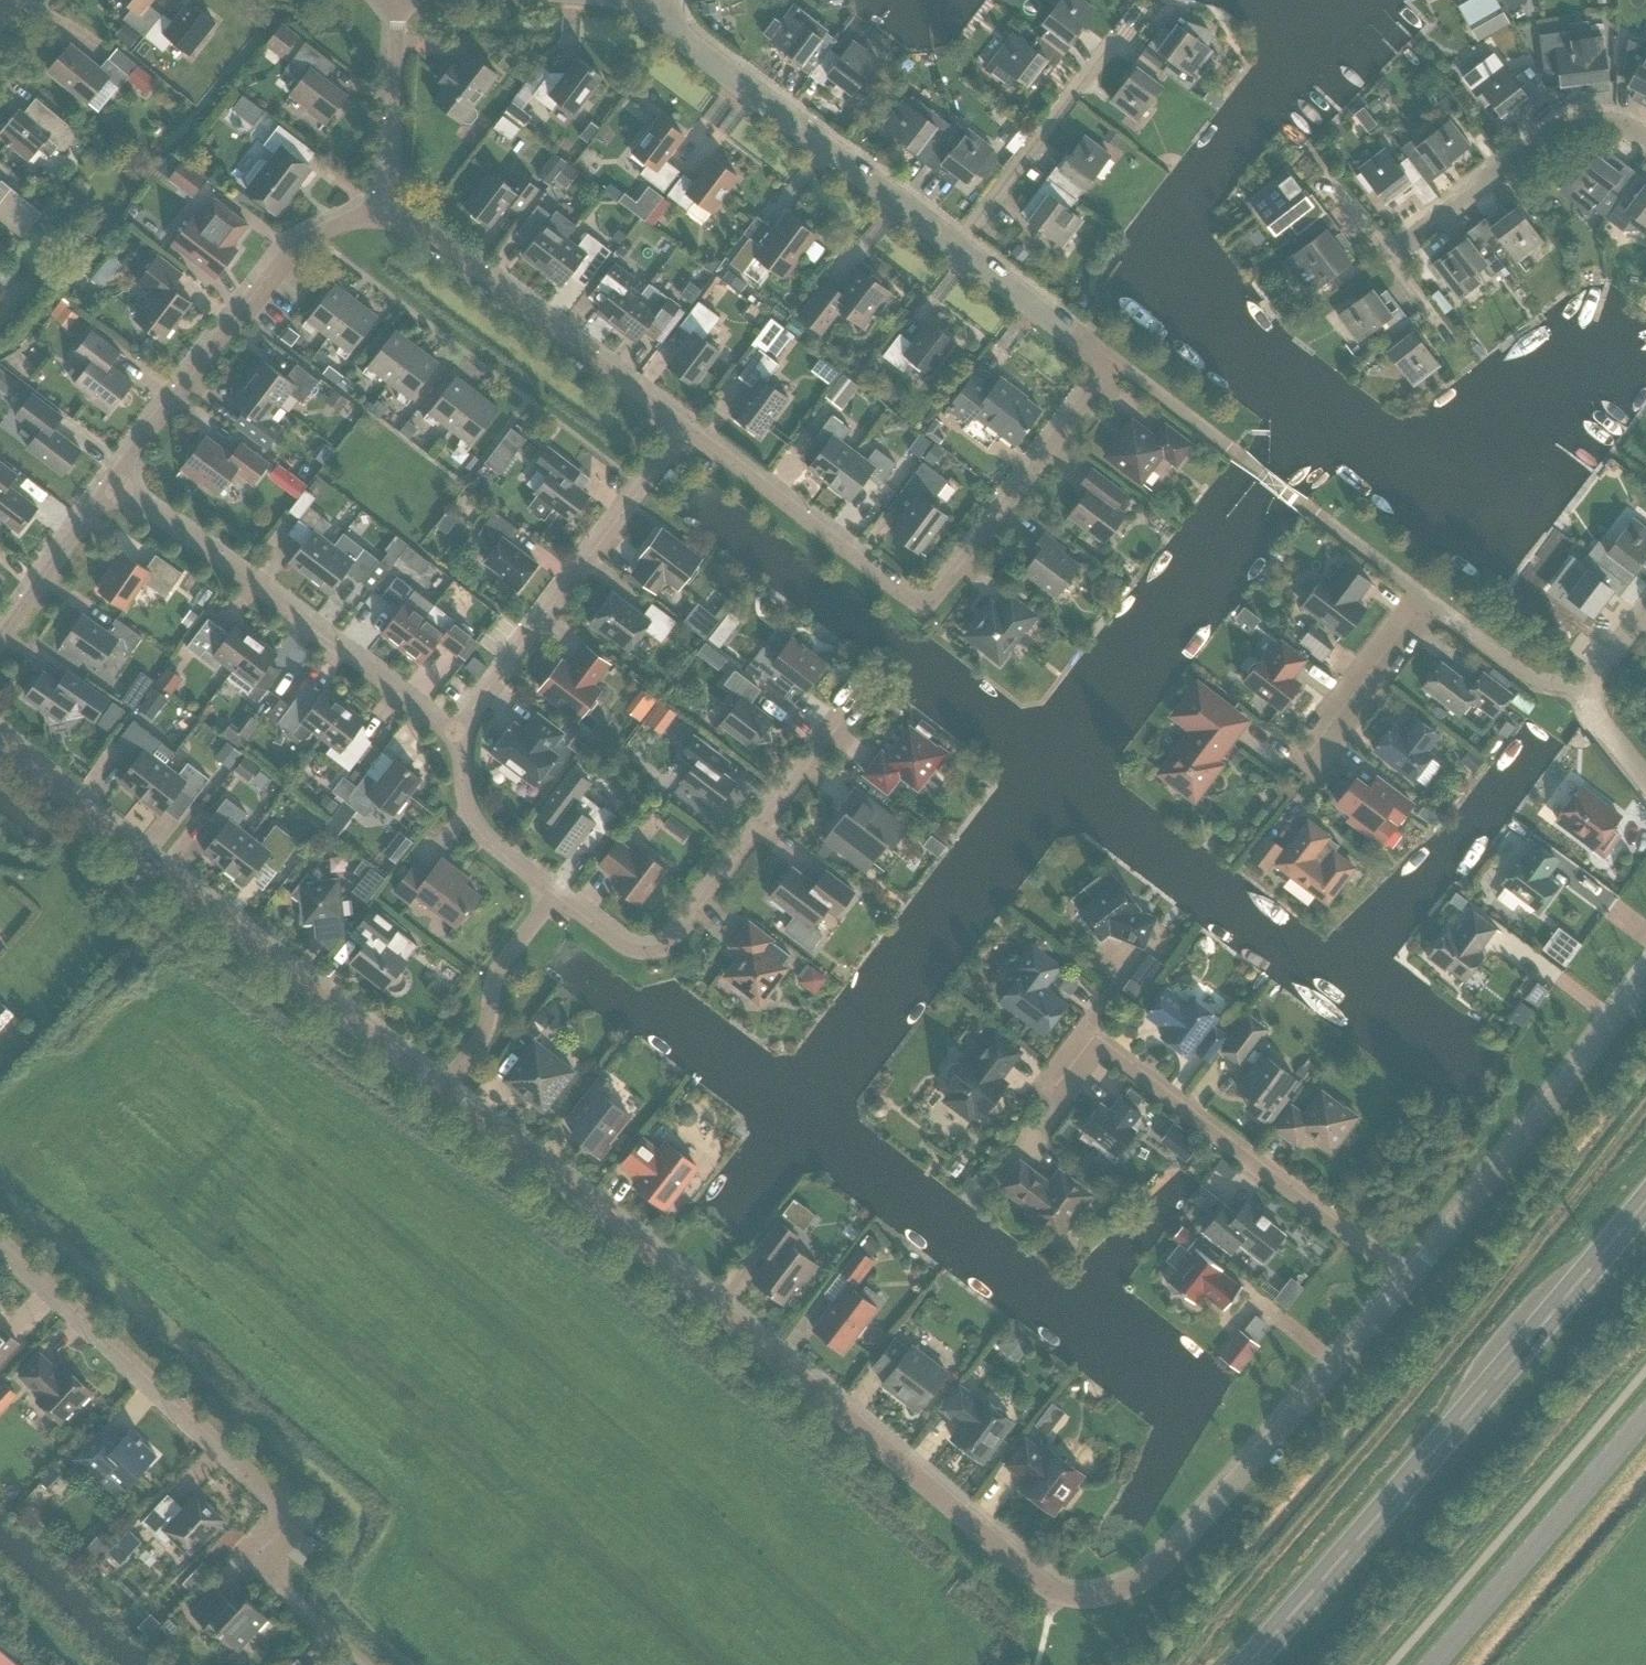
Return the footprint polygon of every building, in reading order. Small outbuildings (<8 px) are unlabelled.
[(144,36),(161,15),(148,4),(152,0),(122,0),(132,8),(123,19),(126,21),(141,34),(144,36)] [(1041,38),(1055,49),(1060,53),(1068,42),(1094,9),(1083,0),(1060,0),(1043,23),(1049,27),(1041,38)] [(161,15),(144,36),(164,52),(173,40),(190,54),(215,22),(189,2),(173,22),(163,13),(161,15)] [(708,14),(716,13),(719,12),(721,12),(720,7),(720,5),(720,2),(719,2),(707,4),(708,14)] [(775,17),(763,33),(802,64),(799,67),(810,75),(837,40),(826,32),(828,30),(794,4),(781,21),(775,17)] [(1499,27),(1490,9),(1473,18),(1481,32),(1486,30),(1488,33),(1499,27)] [(1162,25),(1140,53),(1164,71),(1188,89),(1196,78),(1192,75),(1211,50),(1207,47),(1209,44),(1211,40),(1211,34),(1209,30),(1206,27),(1185,20),(1180,27),(1177,24),(1171,32),(1162,25)] [(123,24),(115,34),(119,37),(123,40),(131,47),(141,34),(126,21),(123,24)] [(298,35),(281,22),(265,43),(282,56),(298,35)] [(1570,30),(1538,35),(1543,72),(1559,70),(1561,85),(1588,81),(1590,92),(1609,89),(1602,37),(1571,41),(1570,30)] [(1013,33),(987,68),(1009,85),(1016,76),(1027,84),(1047,59),(1055,49),(1041,38),(1034,32),(1026,43),(1013,33)] [(833,45),(817,66),(827,74),(852,94),(878,60),(853,41),(843,53),(833,45)] [(335,65),(305,42),(284,69),(300,81),(290,94),(310,109),(308,111),(324,124),(346,95),(324,78),(335,65)] [(100,69),(71,45),(50,71),(88,103),(108,79),(120,89),(128,79),(146,93),(157,80),(118,48),(109,59),(100,69)] [(1621,80),(1629,84),(1645,93),(1645,46),(1644,46),(1642,45),(1637,45),(1636,46),(1631,48),(1627,52),(1624,58),(1621,80)] [(1491,50),(1460,74),(1470,86),(1485,105),(1490,101),(1500,114),(1495,118),(1503,128),(1515,118),(1512,114),(1520,109),(1516,104),(1526,96),(1533,104),(1544,96),(1524,70),(1513,78),(1511,76),(1500,62),(1491,50)] [(1156,81),(1164,71),(1140,53),(1121,79),(1126,82),(1111,101),(1137,120),(1162,86),(1156,81)] [(497,75),(469,54),(458,68),(453,64),(438,83),(444,87),(433,101),(461,122),(462,121),(465,124),(469,124),(472,123),(477,116),(477,113),(476,109),(473,107),(497,75)] [(512,67),(511,68),(510,70),(527,82),(538,67),(521,55),(512,67)] [(915,62),(909,57),(900,68),(899,69),(900,69),(905,74),(915,62)] [(577,58),(576,59),(560,80),(550,72),(533,95),(552,110),(558,102),(574,114),(602,76),(577,58)] [(1441,99),(1441,100),(1438,102),(1437,103),(1446,114),(1459,104),(1449,93),(1441,99)] [(883,126),(927,159),(942,140),(953,127),(952,127),(912,96),(906,103),(903,101),(883,126)] [(19,108),(0,131),(0,138),(30,162),(40,150),(47,156),(52,156),(58,148),(62,151),(66,151),(80,134),(37,98),(25,112),(19,108)] [(511,103),(505,110),(517,120),(525,111),(513,101),(511,103)] [(684,136),(659,116),(632,151),(648,163),(640,174),(664,192),(680,171),(666,160),(684,136)] [(1368,121),(1363,125),(1368,131),(1378,124),(1377,123),(1373,118),(1372,117),(1371,119),(1369,120),(1368,121)] [(1401,148),(1408,157),(1421,174),(1428,183),(1438,175),(1435,171),(1469,145),(1450,120),(1416,146),(1411,139),(1401,148)] [(927,159),(925,162),(936,170),(942,163),(967,182),(975,172),(980,176),(986,175),(997,161),(996,155),(991,151),(993,149),(967,129),(966,131),(955,123),(952,127),(953,127),(942,140),(927,159)] [(268,163),(263,159),(259,160),(246,177),(246,183),(250,186),(247,191),(276,213),(310,168),(295,157),(304,145),(279,125),(264,145),(276,154),(268,163)] [(1109,128),(1102,137),(1111,144),(1115,146),(1121,137),(1109,128)] [(1059,170),(1051,180),(1077,199),(1084,188),(1110,155),(1085,136),(1059,170)] [(1421,174),(1408,157),(1397,165),(1385,149),(1360,168),(1385,202),(1410,182),(1421,174)] [(172,151),(158,169),(160,171),(164,173),(169,177),(182,160),(172,151)] [(1595,154),(1569,188),(1578,195),(1590,204),(1594,207),(1596,209),(1604,216),(1617,199),(1638,172),(1625,163),(1619,172),(1595,154)] [(562,167),(551,158),(540,173),(551,182),(554,178),(556,175),(562,167)] [(683,173),(667,194),(688,210),(704,222),(712,211),(738,177),(713,158),(694,182),(683,173)] [(207,179),(182,160),(169,177),(168,178),(193,198),(207,179)] [(556,175),(554,178),(566,188),(579,171),(566,162),(564,165),(562,167),(556,175)] [(22,163),(16,171),(14,173),(22,180),(29,185),(37,175),(22,163)] [(1285,171),(1245,202),(1271,236),(1284,226),(1292,236),(1323,213),(1309,195),(1305,198),(1285,171)] [(520,212),(538,189),(520,175),(511,188),(489,172),(463,206),(490,226),(508,203),(520,212)] [(1604,216),(1622,230),(1637,229),(1645,236),(1645,178),(1638,172),(1617,199),(1604,216)] [(1022,211),(1021,212),(1030,219),(1029,220),(1063,245),(1082,220),(1068,210),(1077,199),(1051,180),(1048,177),(1046,179),(1047,179),(1023,212),(1022,211)] [(22,236),(42,212),(1,180),(0,182),(0,218),(22,236)] [(1525,187),(1517,194),(1523,201),(1531,195),(1525,187)] [(664,197),(646,220),(653,225),(671,202),(664,197)] [(231,245),(247,224),(214,198),(198,219),(194,216),(172,244),(215,278),(237,250),(231,245)] [(516,233),(530,244),(522,255),(542,270),(576,225),(556,210),(552,215),(538,205),(516,233)] [(1542,241),(1516,207),(1481,235),(1495,252),(1505,245),(1517,260),(1542,241)] [(749,237),(730,263),(743,273),(756,256),(784,277),(815,235),(786,214),(775,229),(762,246),(749,237)] [(1307,244),(1283,261),(1309,295),(1351,262),(1342,250),(1351,243),(1341,231),(1333,238),(1326,229),(1331,224),(1324,215),(1323,214),(1298,233),(1307,244)] [(1495,252),(1481,235),(1475,227),(1464,235),(1467,237),(1433,264),(1459,297),(1478,282),(1471,274),(1483,265),(1492,275),(1504,266),(1495,252)] [(617,231),(612,238),(620,244),(627,235),(619,228),(617,231)] [(577,246),(567,238),(542,270),(562,286),(570,275),(584,286),(611,251),(587,233),(577,246)] [(625,243),(624,241),(616,252),(618,253),(619,254),(623,257),(624,256),(631,247),(625,243)] [(1010,254),(1021,263),(1029,254),(1017,244),(1010,254)] [(103,265),(105,267),(113,274),(122,263),(112,254),(103,265)] [(175,324),(191,303),(171,288),(182,274),(158,255),(137,283),(152,295),(134,318),(166,342),(178,326),(175,324)] [(709,257),(703,264),(710,268),(714,271),(721,261),(718,258),(714,255),(709,257)] [(616,327),(640,294),(629,286),(635,279),(614,263),(592,292),(603,301),(595,311),(616,327)] [(891,293),(859,268),(840,293),(825,281),(798,316),(821,333),(840,309),(862,327),(876,309),(878,311),(891,293)] [(747,295),(752,288),(729,271),(723,278),(747,295)] [(684,290),(680,295),(686,299),(692,303),(702,289),(690,281),(687,286),(684,290)] [(640,294),(616,327),(636,342),(644,331),(655,340),(680,307),(649,283),(640,294)] [(328,336),(355,301),(333,284),(307,319),(306,319),(301,326),(311,333),(315,327),(328,336)] [(1338,315),(1358,340),(1371,330),(1379,340),(1406,320),(1397,309),(1391,314),(1372,289),(1338,315)] [(1084,291),(1075,302),(1076,303),(1085,310),(1094,299),(1085,292),(1084,291)] [(1443,295),(1434,302),(1444,314),(1453,307),(1443,295)] [(377,317),(355,301),(328,336),(340,346),(335,352),(345,359),(351,352),(350,352),(377,317)] [(694,386),(719,351),(703,339),(720,317),(698,301),(680,326),(691,334),(667,366),(694,386)] [(78,315),(66,306),(56,320),(68,329),(78,315)] [(783,326),(771,318),(755,339),(776,354),(789,337),(780,331),(783,326)] [(1438,365),(1412,331),(1414,330),(1406,320),(1379,340),(1413,384),(1438,365)] [(930,374),(955,342),(929,322),(912,343),(900,333),(883,356),(903,371),(912,360),(930,374)] [(288,328),(281,338),(284,340),(291,346),(300,335),(289,327),(288,328)] [(389,382),(416,346),(394,330),(368,365),(362,372),(372,379),(377,373),(389,382)] [(108,413),(132,382),(109,365),(119,352),(92,331),(74,354),(89,366),(75,384),(92,398),(91,400),(108,413)] [(438,363),(416,346),(389,382),(402,391),(397,398),(407,405),(412,398),(412,397),(438,363)] [(760,435),(788,398),(766,381),(779,364),(759,349),(738,377),(752,388),(732,414),(760,435)] [(815,365),(811,370),(829,383),(837,372),(819,359),(816,362),(815,365)] [(263,360),(247,381),(280,405),(290,393),(302,402),(319,380),(296,363),(286,377),(263,360)] [(338,384),(344,375),(328,365),(326,369),(322,374),(338,384)] [(859,386),(843,373),(825,396),(841,408),(859,386)] [(1014,444),(1041,409),(1026,398),(1027,397),(1001,377),(993,387),(974,373),(948,408),(967,423),(973,415),(986,425),(987,423),(1014,444)] [(344,375),(338,384),(350,393),(356,384),(346,377),(344,375)] [(450,429),(477,393),(455,376),(429,411),(423,418),(433,426),(437,419),(450,429)] [(247,381),(231,401),(242,409),(232,422),(267,448),(283,427),(271,418),(280,405),(247,381)] [(332,392),(329,397),(342,407),(348,400),(334,390),(332,392)] [(499,409),(477,393),(450,429),(462,438),(457,444),(467,451),(472,444),(499,409)] [(62,416),(33,394),(16,416),(38,433),(27,448),(62,474),(81,450),(53,428),(62,416)] [(373,404),(369,410),(380,417),(388,407),(377,399),(373,404)] [(829,484),(854,451),(841,441),(850,429),(832,415),(815,437),(825,445),(808,468),(829,484)] [(933,439),(933,440),(938,444),(942,438),(933,432),(941,421),(935,417),(924,433),(933,439)] [(1176,466),(1193,444),(1165,423),(1154,437),(1132,420),(1105,455),(1141,482),(1161,455),(1176,466)] [(404,425),(399,431),(409,439),(417,428),(407,421),(404,425)] [(508,432),(503,439),(517,450),(526,439),(511,428),(508,432)] [(910,447),(909,450),(921,458),(922,456),(932,442),(931,442),(919,434),(914,442),(910,447)] [(231,455),(206,436),(181,469),(199,482),(200,480),(218,494),(235,471),(252,484),(268,463),(241,443),(231,455)] [(937,445),(938,444),(933,440),(931,442),(932,442),(922,456),(929,461),(934,454),(942,459),(947,452),(937,445)] [(317,452),(314,457),(315,458),(324,465),(334,450),(324,443),(317,452)] [(534,498),(527,508),(543,521),(554,508),(570,520),(589,495),(581,489),(568,479),(561,473),(569,463),(548,447),(534,465),(548,475),(535,493),(537,495),(534,498)] [(866,460),(854,451),(829,484),(849,500),(867,476),(879,486),(896,464),(876,448),(866,460)] [(464,459),(461,463),(470,469),(478,459),(469,452),(464,459)] [(0,461),(0,518),(18,532),(37,507),(8,485),(17,474),(0,461)] [(914,501),(891,531),(919,553),(947,516),(930,504),(947,481),(923,462),(901,491),(914,501)] [(1125,493),(1092,469),(1080,485),(1088,491),(1069,516),(1104,542),(1125,513),(1115,506),(1125,493)] [(304,489),(286,475),(276,489),(293,503),(304,489)] [(288,562),(309,578),(334,545),(321,535),(331,523),(308,506),(292,528),(306,539),(288,562)] [(517,590),(537,564),(510,543),(519,530),(495,511),(478,533),(496,546),(485,561),(505,577),(503,579),(517,590)] [(1588,554),(1624,582),(1632,571),(1645,554),(1645,528),(1633,518),(1607,552),(1596,544),(1588,554)] [(700,559),(661,530),(640,558),(644,561),(633,575),(654,591),(665,577),(679,587),(700,559)] [(1064,548),(1044,532),(1030,551),(1036,555),(1024,571),(1056,595),(1079,565),(1061,552),(1064,548)] [(388,552),(381,562),(384,565),(390,569),(399,557),(405,549),(408,545),(399,538),(388,552)] [(334,545),(309,578),(329,594),(347,571),(361,582),(378,560),(356,543),(346,555),(334,545)] [(405,549),(399,557),(410,566),(419,554),(415,551),(408,545),(405,549)] [(145,569),(124,554),(99,591),(124,608),(143,582),(165,597),(182,573),(155,554),(145,569)] [(1577,563),(1558,588),(1563,592),(1559,597),(1583,616),(1588,610),(1592,614),(1610,590),(1615,594),(1616,594),(1625,583),(1624,582),(1588,554),(1580,565),(1577,563)] [(1343,637),(1366,608),(1358,602),(1358,595),(1369,581),(1344,562),(1327,585),(1316,587),(1310,594),(1311,605),(1308,610),(1343,637)] [(195,595),(203,579),(187,571),(179,588),(195,595)] [(397,577),(382,597),(403,612),(385,636),(401,648),(425,616),(434,605),(397,577)] [(643,615),(614,593),(590,624),(609,638),(610,636),(628,650),(644,629),(661,642),(677,622),(652,603),(643,615)] [(1035,616),(1011,597),(1001,609),(991,602),(967,633),(989,650),(987,652),(999,662),(1007,651),(1004,649),(1022,627),(1025,629),(1035,616)] [(695,607),(683,621),(705,639),(721,620),(699,602),(695,607)] [(425,616),(401,648),(421,664),(438,641),(457,655),(473,634),(434,605),(425,616)] [(198,616),(190,610),(181,622),(189,628),(198,616)] [(107,631),(83,614),(63,643),(98,667),(114,645),(129,655),(142,637),(115,619),(107,631)] [(222,662),(233,670),(257,638),(237,623),(229,633),(215,623),(193,652),(216,669),(222,662)] [(1324,635),(1311,625),(1299,640),(1313,650),(1324,635)] [(257,638),(233,670),(244,679),(238,686),(258,701),(280,672),(269,664),(277,653),(257,638)] [(779,655),(768,646),(762,647),(746,668),(785,698),(797,683),(806,689),(825,663),(804,647),(805,645),(802,643),(801,644),(792,638),(779,655)] [(701,649),(697,653),(705,659),(707,655),(719,664),(721,666),(727,658),(710,646),(705,642),(704,645),(703,646),(701,649)] [(1281,708),(1300,684),(1291,677),(1305,659),(1282,642),(1268,660),(1263,655),(1259,661),(1254,662),(1250,665),(1248,670),(1248,675),(1244,680),(1281,708)] [(607,663),(588,649),(572,670),(561,662),(540,689),(578,718),(599,691),(591,684),(607,663)] [(479,678),(487,667),(477,659),(469,670),(479,678)] [(1423,687),(1460,715),(1471,700),(1493,717),(1511,693),(1483,672),(1472,686),(1442,662),(1423,687)] [(182,677),(166,667),(155,683),(171,694),(182,677)] [(1490,670),(1488,673),(1507,688),(1512,682),(1492,667),(1490,670)] [(725,683),(742,696),(720,724),(751,748),(756,742),(764,741),(763,735),(764,735),(763,729),(762,729),(762,726),(761,726),(764,722),(768,725),(773,719),(749,701),(758,688),(735,670),(725,683)] [(59,684),(42,672),(26,696),(47,711),(49,722),(67,719),(66,713),(71,705),(93,720),(108,699),(68,671),(59,684)] [(143,693),(128,684),(118,699),(133,709),(143,693)] [(1245,720),(1198,684),(1174,715),(1200,734),(1184,755),(1178,751),(1161,773),(1194,798),(1220,765),(1214,761),(1245,720)] [(139,710),(153,720),(168,699),(154,689),(139,710)] [(309,729),(320,737),(345,705),(325,690),(317,700),(302,689),(277,722),(301,740),(309,729)] [(652,712),(645,721),(662,734),(677,714),(660,702),(652,712)] [(130,711),(118,703),(112,713),(123,721),(130,711)] [(345,705),(320,737),(332,746),(326,753),(349,771),(371,742),(357,731),(365,720),(345,705)] [(551,753),(563,736),(539,718),(526,734),(516,726),(493,755),(535,787),(558,758),(551,753)] [(1393,725),(1375,750),(1413,779),(1414,778),(1423,784),(1440,763),(1431,756),(1432,755),(1426,750),(1438,734),(1417,718),(1405,734),(1393,725)] [(947,753),(937,746),(936,748),(927,741),(936,729),(922,719),(913,731),(909,728),(887,757),(882,753),(866,774),(887,790),(899,773),(917,787),(933,767),(935,768),(947,753)] [(247,730),(234,720),(223,734),(237,744),(247,730)] [(1501,728),(1498,731),(1506,738),(1507,736),(1508,735),(1515,726),(1507,720),(1501,728)] [(124,747),(137,758),(120,781),(140,797),(166,764),(175,752),(140,725),(124,747)] [(576,734),(568,746),(569,747),(578,754),(586,742),(578,736),(576,734)] [(684,750),(680,755),(694,766),(681,782),(716,808),(736,782),(722,771),(729,761),(718,752),(695,735),(684,750)] [(241,752),(225,741),(214,757),(229,768),(241,752)] [(1482,760),(1468,749),(1460,760),(1474,771),(1482,760)] [(259,767),(245,756),(234,769),(248,780),(259,767)] [(420,779),(395,760),(378,782),(366,773),(357,786),(345,801),(365,816),(376,801),(393,814),(420,779)] [(178,774),(166,764),(140,797),(161,813),(179,790),(193,801),(210,779),(188,762),(178,774)] [(539,810),(537,812),(552,823),(542,836),(569,856),(587,832),(598,841),(617,816),(604,806),(602,808),(590,800),(583,794),(591,783),(581,776),(572,769),(571,768),(539,810)] [(339,781),(332,791),(345,801),(357,786),(344,776),(339,781)] [(1381,845),(1413,805),(1387,785),(1378,796),(1356,778),(1337,802),(1352,814),(1348,819),(1381,845)] [(1606,836),(1620,816),(1580,787),(1557,818),(1603,854),(1613,841),(1606,836)] [(845,812),(825,839),(827,840),(835,846),(866,870),(887,844),(892,848),(907,829),(853,788),(838,807),(845,812)] [(342,805),(326,793),(324,796),(316,806),(332,818),(342,805)] [(204,852),(225,868),(250,835),(237,826),(247,813),(226,797),(208,820),(221,830),(204,852)] [(666,822),(663,825),(672,831),(680,820),(672,814),(666,822)] [(1328,836),(1308,821),(1283,852),(1280,850),(1282,848),(1266,835),(1250,855),(1266,868),(1272,860),(1326,902),(1353,867),(1323,843),(1328,836)] [(261,844),(250,835),(225,868),(245,884),(263,861),(277,872),(299,843),(276,824),(261,844)] [(396,836),(392,841),(405,852),(413,843),(399,832),(396,836)] [(639,904),(665,869),(641,850),(637,855),(618,840),(599,865),(619,879),(614,886),(639,904)] [(827,840),(817,852),(824,858),(825,859),(835,846),(827,840)] [(1524,860),(1521,858),(1503,882),(1538,909),(1557,884),(1545,876),(1557,860),(1536,844),(1524,860)] [(458,871),(442,859),(427,878),(413,867),(395,892),(409,903),(415,895),(456,926),(479,895),(454,876),(458,871)] [(358,865),(354,870),(363,878),(372,868),(362,860),(358,865)] [(792,867),(770,896),(773,899),(771,902),(782,911),(785,907),(796,916),(786,929),(811,948),(821,935),(811,928),(830,904),(839,911),(854,892),(826,871),(815,885),(792,867)] [(300,900),(303,923),(315,922),(316,931),(320,934),(317,938),(331,948),(330,950),(331,951),(351,924),(343,918),(338,878),(315,881),(308,875),(308,874),(307,873),(291,894),(292,895),(292,894),(300,900)] [(1123,938),(1144,946),(1155,918),(1137,910),(1139,909),(1118,881),(1080,911),(1101,938),(1111,930),(1123,938)] [(378,927),(350,962),(385,989),(386,990),(387,990),(388,991),(389,992),(390,992),(391,993),(392,993),(394,993),(395,994),(396,994),(398,993),(400,993),(401,992),(402,992),(403,991),(404,991),(404,990),(405,990),(405,989),(406,988),(407,987),(407,986),(408,985),(408,984),(409,982),(409,980),(409,979),(408,978),(408,977),(408,976),(408,975),(407,975),(407,974),(406,973),(406,972),(405,972),(405,971),(404,971),(404,970),(403,970),(403,969),(402,969),(401,969),(407,961),(397,954),(409,939),(396,929),(399,926),(374,907),(366,917),(378,927)] [(1478,952),(1496,928),(1473,910),(1455,934),(1448,929),(1428,956),(1444,969),(1446,967),(1464,981),(1483,955),(1478,952)] [(789,955),(771,941),(772,941),(749,923),(732,946),(743,954),(726,976),(745,991),(743,993),(751,998),(767,996),(772,989),(770,987),(785,968),(781,965),(789,955)] [(1501,925),(1492,940),(1514,955),(1524,940),(1501,925)] [(1032,946),(1039,952),(1042,954),(1044,951),(1048,946),(1049,944),(1040,937),(1039,938),(1032,946)] [(1580,944),(1569,937),(1554,957),(1565,965),(1580,944)] [(1039,952),(1032,946),(1016,967),(1022,972),(1001,1000),(1044,1033),(1066,1004),(1043,987),(1059,966),(1042,954),(1039,952)] [(802,970),(798,975),(802,978),(799,981),(814,994),(827,978),(812,966),(808,963),(802,970)] [(1156,974),(1140,963),(1122,989),(1137,1000),(1156,974)] [(1537,1006),(1548,990),(1537,981),(1525,997),(1537,1006)] [(1167,1029),(1162,1036),(1188,1056),(1218,1017),(1191,997),(1186,1004),(1166,989),(1148,1014),(1167,1029)] [(13,1014),(0,1002),(0,1028),(13,1014)] [(537,1017),(534,1021),(545,1029),(555,1017),(544,1008),(537,1017)] [(1248,1013),(1220,1050),(1240,1065),(1245,1058),(1254,1065),(1237,1086),(1253,1098),(1247,1106),(1268,1122),(1288,1097),(1282,1093),(1293,1078),(1295,1080),(1296,1079),(1262,1054),(1253,1048),(1268,1029),(1248,1013)] [(1227,1034),(1213,1024),(1194,1051),(1208,1061),(1227,1034)] [(969,1055),(963,1064),(958,1062),(953,1063),(949,1065),(947,1070),(948,1075),(951,1079),(945,1087),(952,1092),(946,1099),(969,1117),(975,1110),(982,1115),(1006,1083),(999,1078),(1019,1052),(996,1035),(976,1061),(969,1055)] [(535,1040),(504,1080),(544,1111),(575,1071),(535,1040)] [(1302,1064),(1301,1065),(1308,1071),(1315,1064),(1309,1058),(1302,1064)] [(601,1075),(567,1119),(578,1127),(572,1134),(593,1150),(592,1151),(600,1157),(609,1146),(608,1145),(630,1117),(604,1096),(613,1084),(601,1075)] [(1126,1092),(1124,1095),(1128,1098),(1136,1105),(1143,1097),(1130,1087),(1129,1089),(1126,1092)] [(1276,1128),(1297,1144),(1307,1131),(1320,1141),(1319,1144),(1331,1153),(1340,1141),(1338,1139),(1347,1127),(1349,1128),(1359,1116),(1346,1107),(1345,1109),(1322,1092),(1305,1116),(1292,1106),(1276,1128)] [(1141,1113),(1120,1097),(1110,1111),(1100,1103),(1082,1128),(1117,1155),(1135,1130),(1131,1126),(1141,1113)] [(885,1102),(884,1102),(878,1100),(873,1104),(872,1104),(870,1109),(873,1115),(881,1118),(886,1115),(888,1109),(885,1102)] [(679,1119),(680,1120),(682,1121),(685,1125),(692,1125),(698,1120),(698,1113),(693,1107),(686,1107),(679,1112),(679,1119)] [(1168,1131),(1160,1141),(1163,1143),(1170,1148),(1183,1130),(1174,1123),(1168,1131)] [(664,1208),(697,1166),(667,1143),(659,1153),(642,1139),(622,1165),(635,1175),(636,1174),(642,1179),(637,1185),(635,1184),(635,1185),(664,1208)] [(1235,1169),(1222,1159),(1216,1167),(1228,1177),(1235,1169)] [(1051,1185),(1021,1162),(1002,1186),(1032,1209),(1031,1212),(1029,1210),(1028,1211),(1060,1236),(1091,1195),(1059,1171),(1061,1173),(1051,1185)] [(977,1171),(972,1178),(971,1179),(982,1187),(986,1190),(994,1180),(990,1177),(987,1174),(980,1168),(977,1171)] [(1219,1201),(1201,1187),(1192,1197),(1211,1212),(1219,1201)] [(788,1207),(783,1214),(792,1222),(804,1207),(795,1199),(788,1207)] [(1262,1214),(1247,1202),(1237,1215),(1225,1205),(1204,1231),(1230,1252),(1239,1242),(1263,1261),(1284,1234),(1261,1216),(1262,1214)] [(1190,1215),(1182,1225),(1194,1235),(1202,1225),(1190,1215)] [(818,1266),(791,1245),(798,1236),(778,1221),(758,1247),(770,1256),(753,1280),(772,1294),(773,1293),(784,1302),(802,1277),(806,1281),(818,1266)] [(1196,1236),(1194,1235),(1182,1225),(1172,1237),(1187,1248),(1196,1236)] [(861,1242),(859,1245),(871,1256),(873,1253),(875,1252),(881,1244),(869,1234),(862,1241),(861,1242)] [(875,1261),(857,1248),(839,1271),(856,1285),(875,1261)] [(1181,1292),(1196,1304),(1197,1303),(1195,1302),(1203,1292),(1224,1308),(1222,1310),(1223,1310),(1243,1286),(1241,1285),(1240,1287),(1221,1272),(1223,1270),(1196,1248),(1195,1249),(1196,1250),(1179,1273),(1172,1274),(1169,1279),(1169,1284),(1170,1289),(1174,1293),(1181,1292)] [(876,1308),(848,1286),(814,1330),(842,1352),(876,1308)] [(1274,1299),(1284,1307),(1286,1309),(1293,1302),(1280,1291),(1274,1299)] [(19,1344),(2,1328),(0,1330),(0,1364),(19,1344)] [(1259,1345),(1240,1331),(1221,1356),(1239,1371),(1259,1345)] [(894,1339),(874,1365),(888,1376),(883,1384),(914,1408),(927,1391),(932,1391),(947,1372),(912,1345),(908,1350),(894,1339)] [(37,1400),(60,1423),(76,1405),(78,1407),(92,1392),(66,1368),(60,1375),(51,1366),(53,1365),(40,1353),(19,1376),(41,1396),(37,1400)] [(0,1385),(0,1413),(17,1395),(3,1382),(0,1385)] [(983,1400),(981,1402),(961,1386),(944,1409),(965,1426),(955,1439),(953,1437),(953,1438),(982,1461),(1012,1422),(983,1400)] [(1043,1414),(1038,1421),(1036,1424),(1035,1426),(1048,1436),(1053,1429),(1055,1427),(1057,1424),(1043,1414)] [(126,1488),(156,1455),(130,1431),(121,1441),(116,1436),(108,1444),(99,1435),(115,1417),(114,1416),(74,1459),(98,1481),(107,1471),(126,1488)] [(1007,1464),(1023,1476),(1025,1474),(1032,1480),(1024,1490),(1021,1487),(1020,1488),(1053,1513),(1083,1474),(1050,1449),(1046,1455),(1026,1439),(1007,1464)] [(40,1482),(42,1483),(44,1485),(48,1490),(61,1476),(53,1469),(40,1482)] [(190,1555),(224,1520),(197,1494),(182,1509),(174,1510),(163,1499),(141,1523),(165,1545),(172,1538),(190,1555)] [(111,1555),(112,1556),(120,1564),(142,1541),(130,1530),(108,1552),(111,1555)] [(194,1571),(182,1583),(192,1591),(211,1571),(202,1562),(194,1571)] [(271,1621),(247,1599),(238,1608),(215,1587),(191,1613),(205,1626),(209,1622),(218,1630),(217,1631),(238,1650),(258,1629),(261,1632),(271,1621)] [(139,1627),(142,1630),(149,1636),(160,1624),(161,1623),(156,1619),(151,1613),(139,1627)] [(168,1617),(159,1628),(168,1636),(176,1628),(177,1626),(170,1619),(169,1618),(168,1617)] [(0,1644),(0,1664),(22,1664),(0,1644)]
